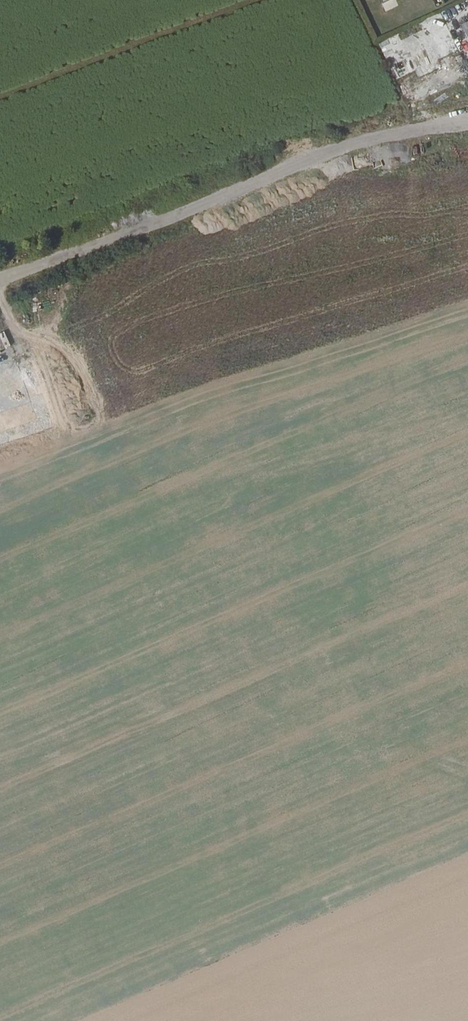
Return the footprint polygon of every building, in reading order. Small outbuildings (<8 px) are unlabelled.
[(0,366),(0,435),(41,420),(18,359),(0,366)]
